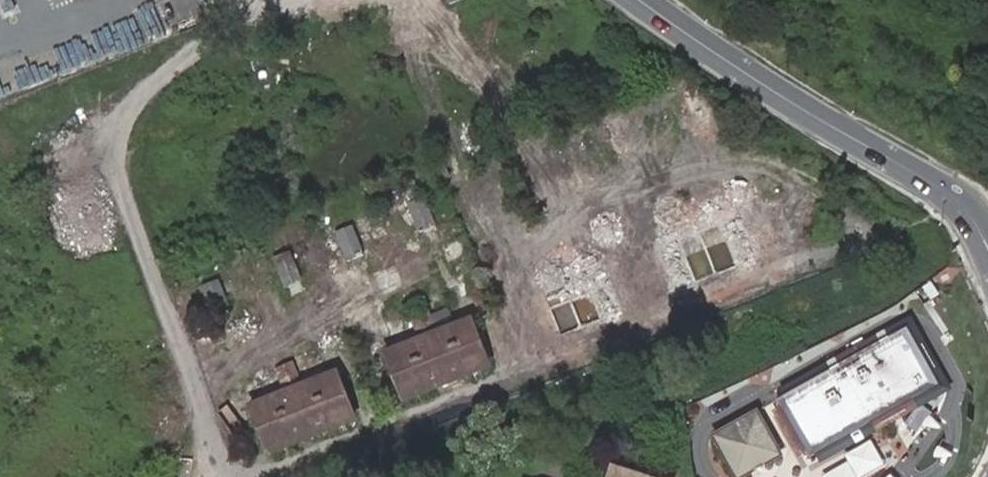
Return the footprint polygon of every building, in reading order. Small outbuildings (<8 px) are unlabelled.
[(184,23),(208,12),(202,0),(173,0),(184,23)] [(429,194),(408,200),(418,232),(439,225),(429,194)] [(681,294),(771,257),(749,204),(659,241),(681,294)] [(357,224),(337,230),(346,260),(366,253),(357,224)] [(638,312),(619,257),(575,273),(568,254),(548,261),(556,282),(525,293),(544,345),(638,312)] [(210,302),(228,293),(220,278),(202,286),(210,302)] [(495,365),(473,315),(383,352),(403,403),(495,365)] [(939,386),(908,329),(778,402),(811,456),(939,386)] [(359,422),(342,368),(248,401),(271,454),(359,422)] [(767,407),(719,430),(741,476),(790,454),(767,407)] [(828,476),(871,476),(891,466),(875,437),(848,452),(853,460),(827,475),(828,476)] [(614,462),(609,476),(653,476),(614,462)]
